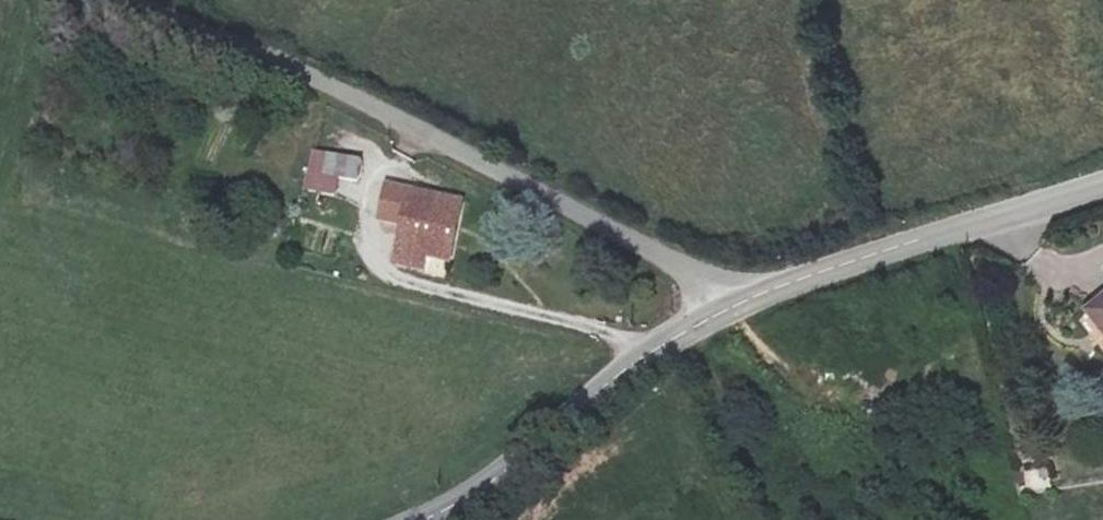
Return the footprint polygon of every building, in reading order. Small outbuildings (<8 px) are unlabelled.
[(329,139),(318,177),(352,187),(358,169),(373,173),(379,151),(346,142),(345,143),(329,139)] [(477,200),(431,185),(408,256),(435,265),(440,250),(459,256),(477,200)] [(1078,320),(1102,355),(1102,302),(1078,320)] [(1023,471),(1025,492),(1050,490),(1048,468),(1023,471)]
